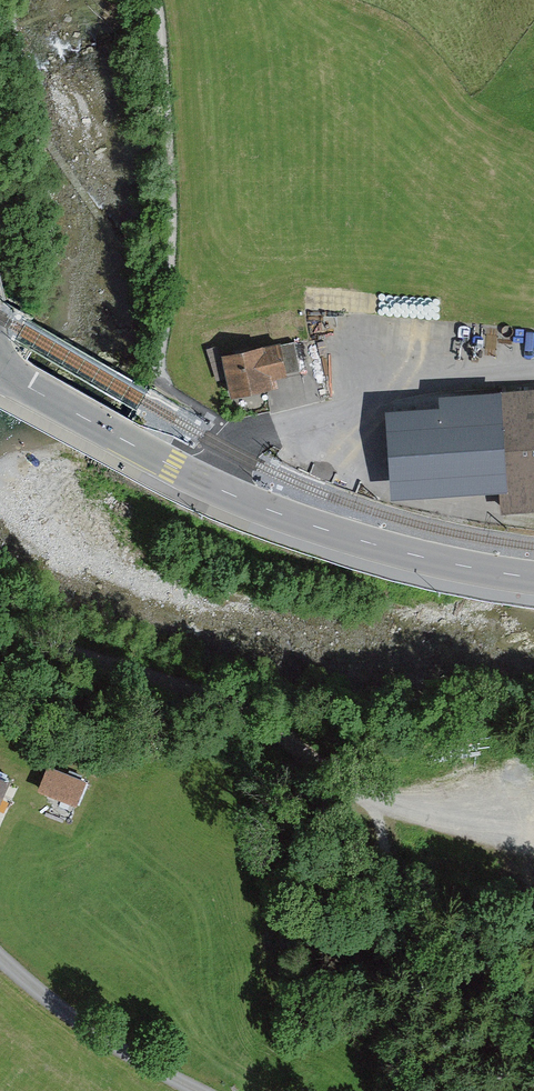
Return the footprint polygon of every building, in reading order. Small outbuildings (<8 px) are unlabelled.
[(271,378),(289,374),(289,373),(300,370),(294,342),(281,344),(280,341),(263,344),(263,343),(222,351),(231,394),(273,385),(271,378)] [(227,377),(217,344),(206,348),(216,380),(227,377)] [(386,405),(392,493),(499,486),(501,511),(533,508),(533,385),(439,391),(440,401),(386,405)] [(87,778),(48,763),(38,788),(78,803),(87,778)] [(11,779),(0,775),(0,804),(11,779)]
